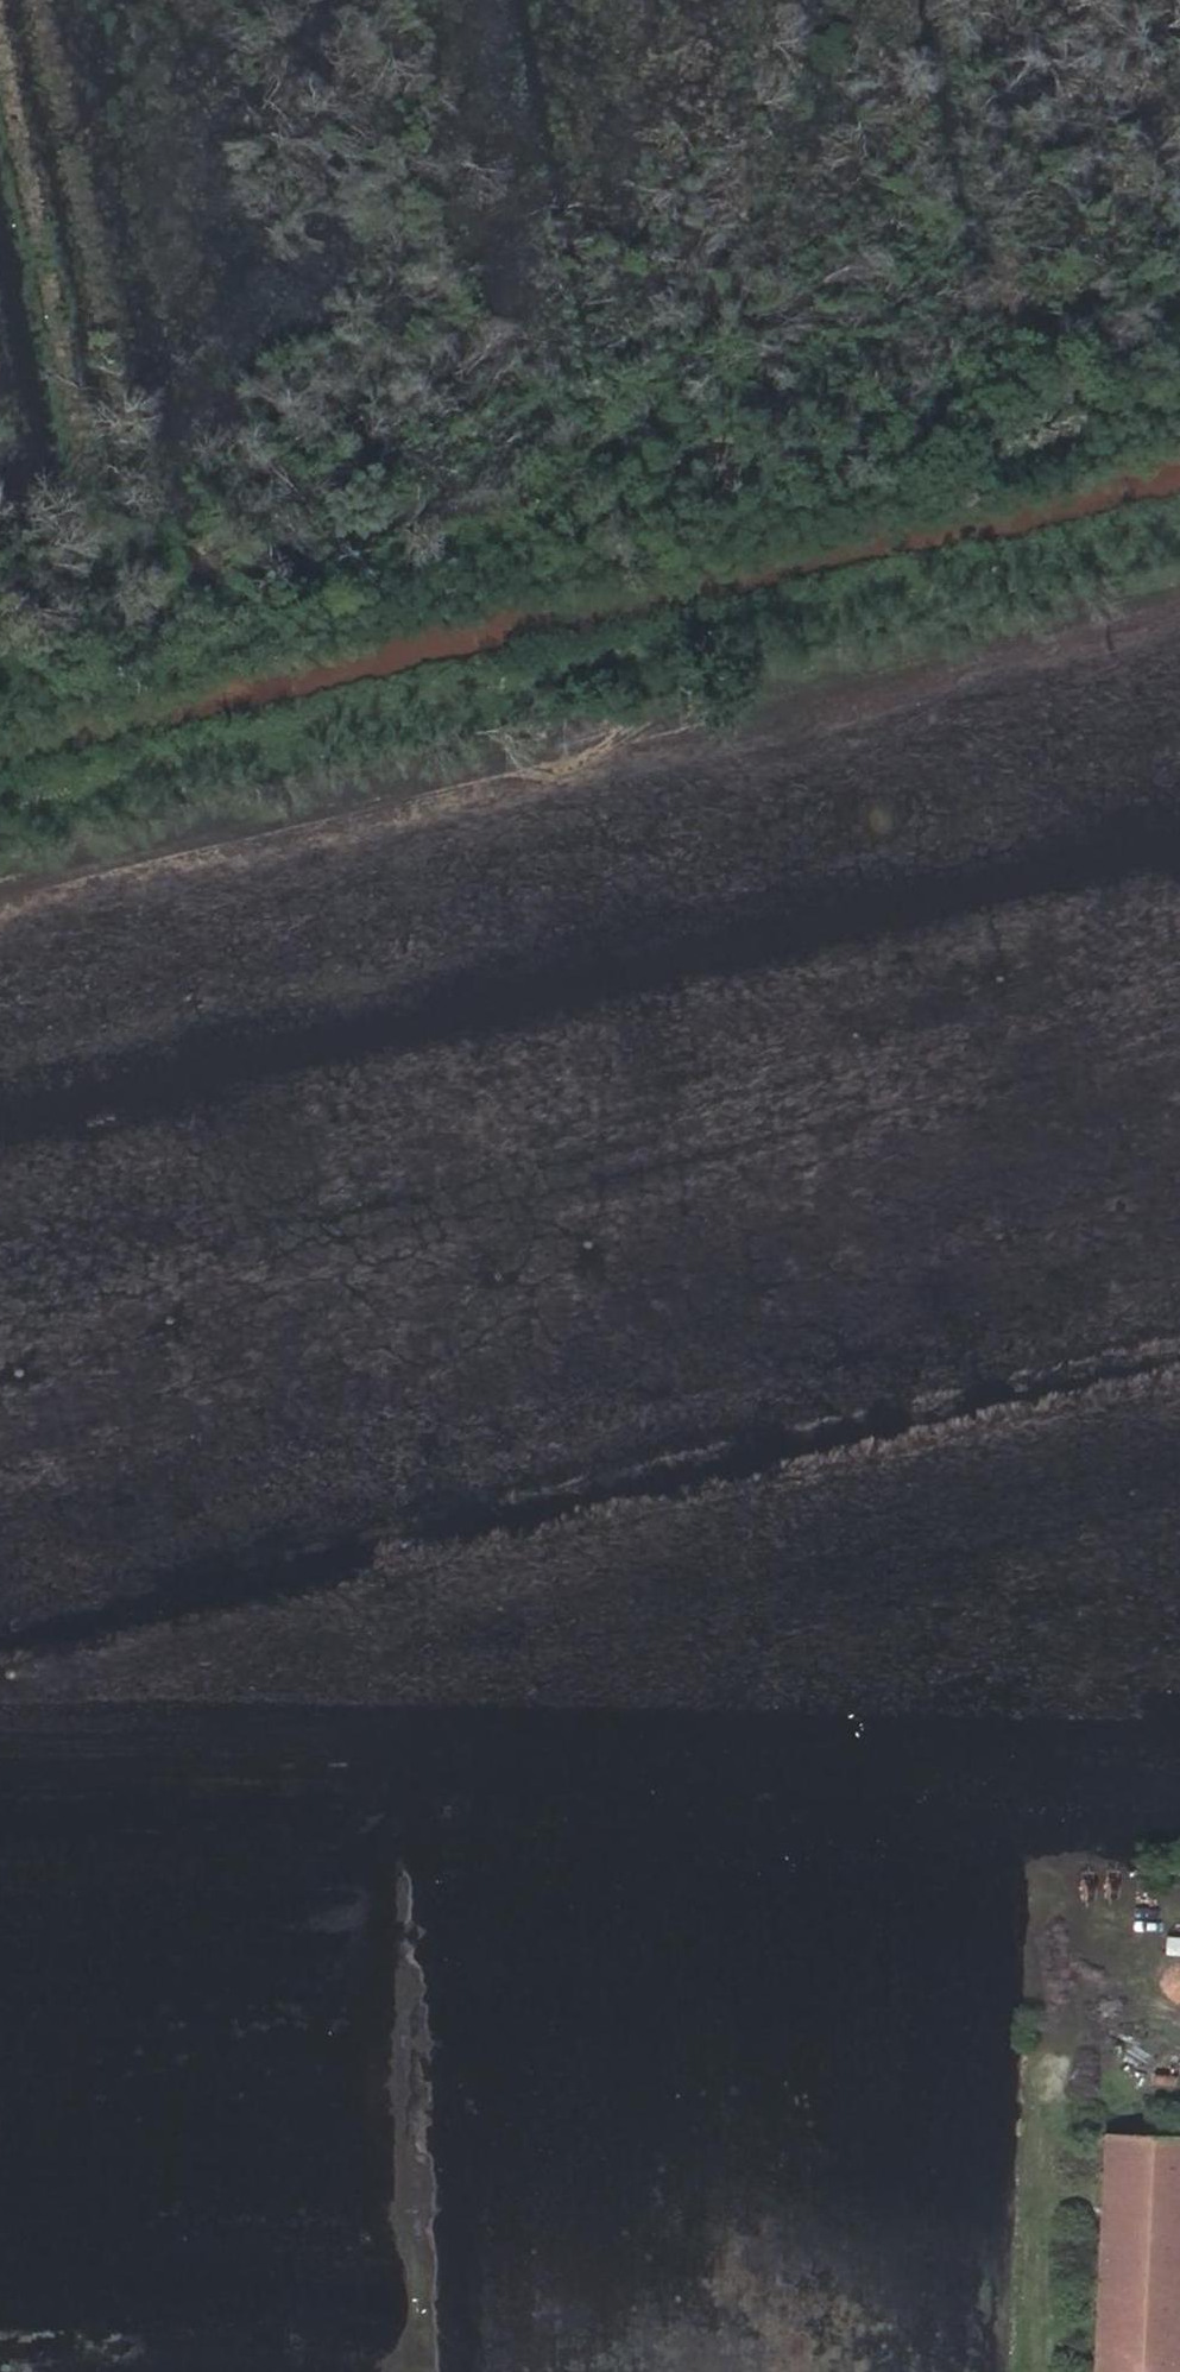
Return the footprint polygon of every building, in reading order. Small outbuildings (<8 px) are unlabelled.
[(1103,2133),(1092,2371),(1175,2371),(1179,2268),(1179,2137),(1103,2133)]
